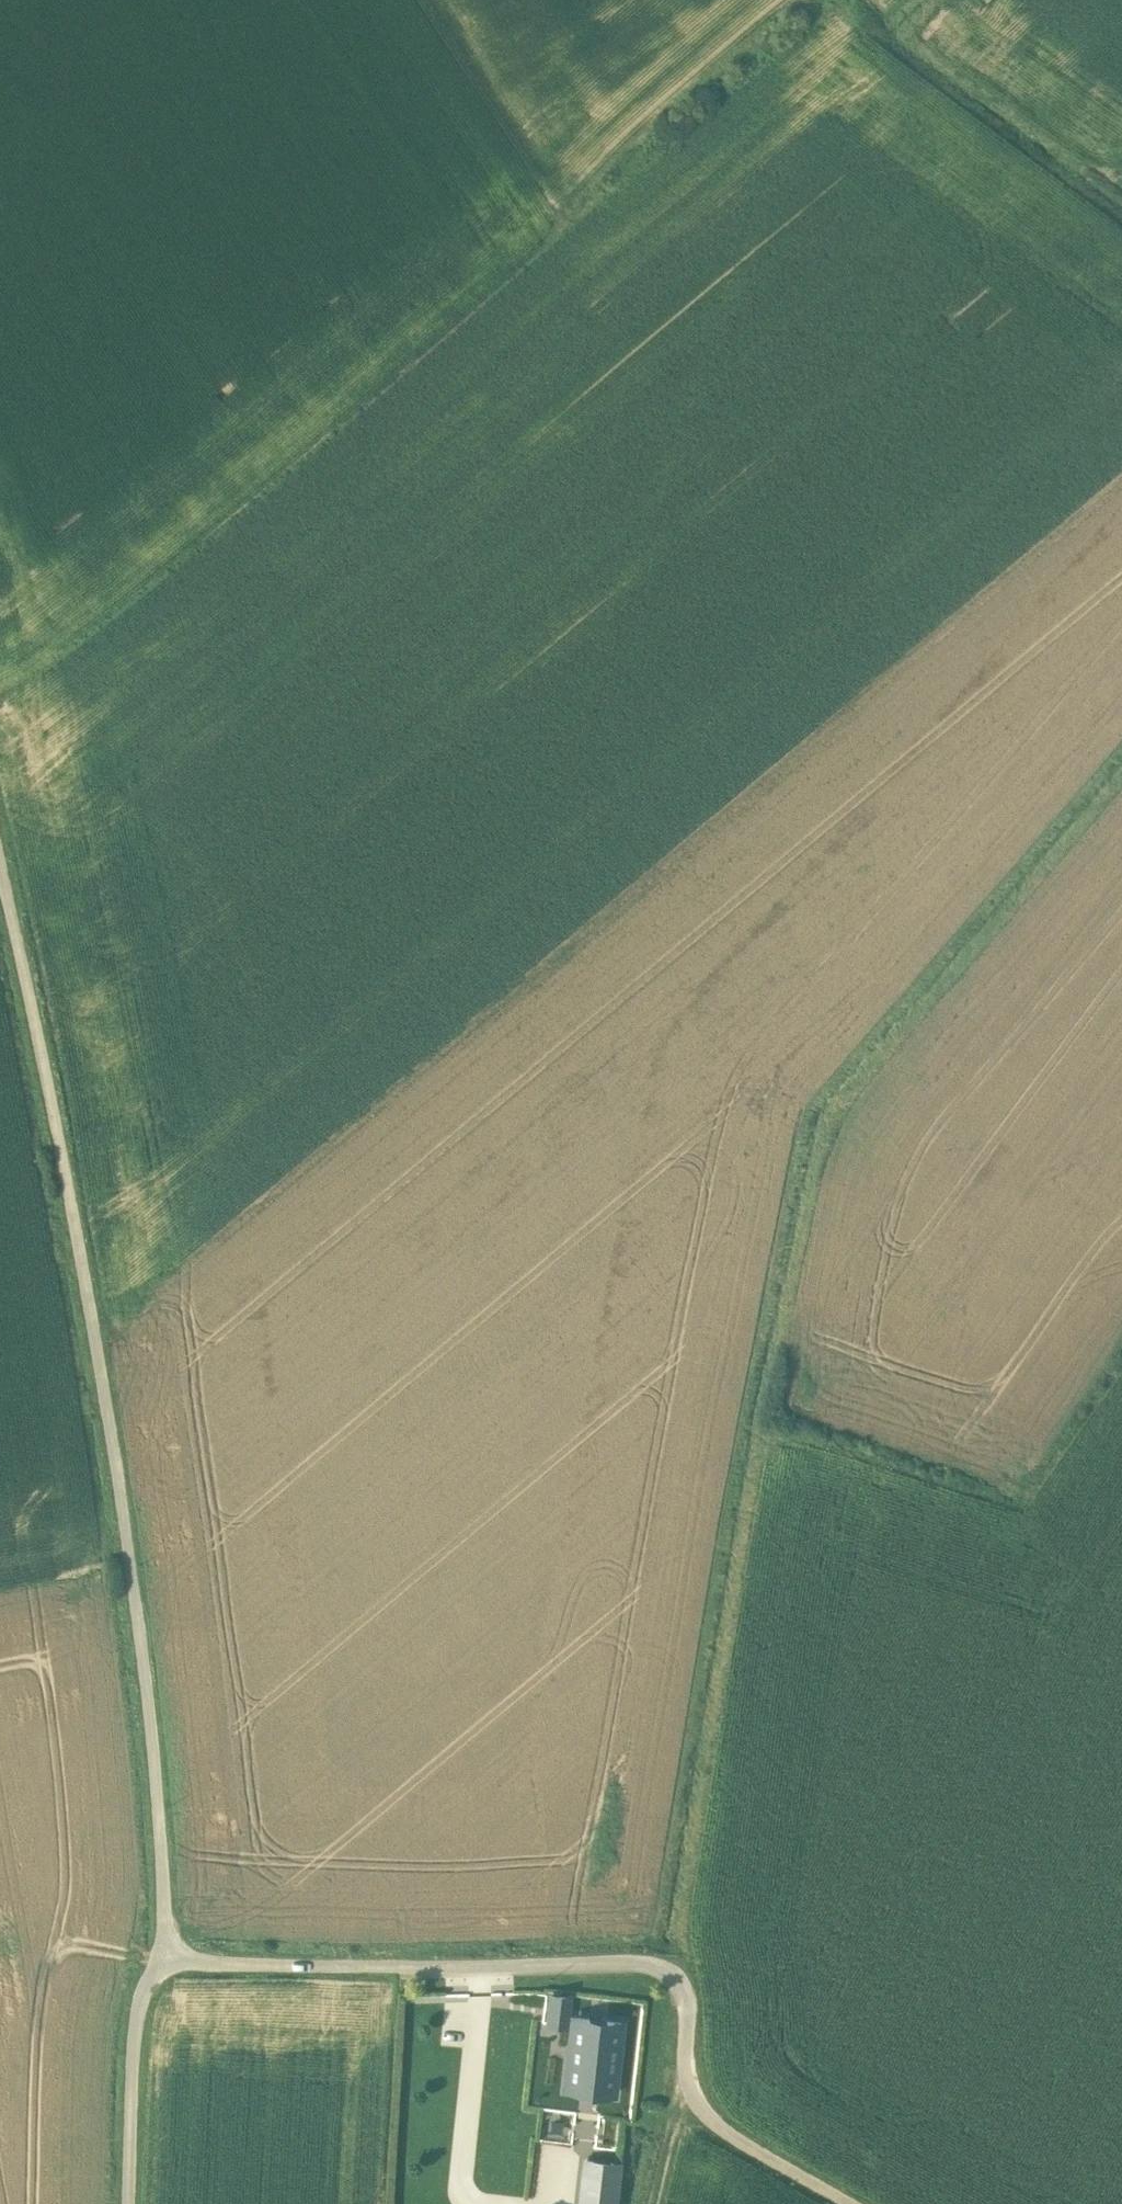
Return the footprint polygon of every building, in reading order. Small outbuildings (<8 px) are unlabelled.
[(569,1995),(554,1993),(551,2019),(566,2021),(569,1995)] [(619,2015),(621,1999),(575,1994),(573,2010),(619,2015)] [(620,2022),(576,2017),(568,2086),(567,2086),(567,2087),(613,2093),(613,2092),(612,2091),(620,2022)] [(545,2133),(561,2141),(569,2123),(553,2115),(545,2133)] [(586,2160),(581,2203),(613,2203),(618,2163),(586,2160)]
